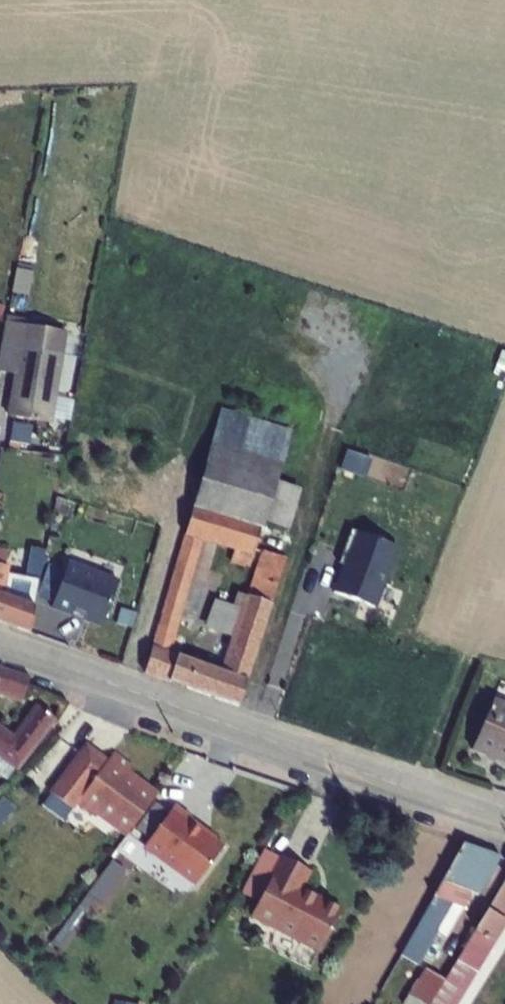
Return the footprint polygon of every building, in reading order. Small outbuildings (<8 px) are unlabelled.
[(5,325),(0,354),(0,375),(15,378),(8,418),(47,424),(62,335),(5,325)] [(271,416),(222,400),(204,460),(191,508),(261,529),(260,532),(285,540),(300,488),(275,480),(292,433),(268,424),(271,416)] [(261,529),(191,508),(144,674),(180,687),(189,658),(169,652),(203,541),(253,556),(255,550),(260,532),(261,529)] [(285,540),(260,532),(255,550),(264,552),(288,560),(294,543),(285,540)] [(334,596),(377,610),(397,548),(349,533),(342,555),(347,557),(334,596)] [(31,548),(20,605),(34,609),(45,551),(31,548)] [(288,560),(264,552),(250,595),(246,594),(222,669),(205,664),(196,692),(240,708),(288,560)] [(103,625),(118,583),(67,564),(51,609),(71,616),(72,614),(103,625)] [(29,633),(34,609),(20,605),(0,598),(0,624),(29,633)] [(189,658),(180,687),(196,692),(205,664),(189,658)] [(0,669),(0,695),(6,697),(7,693),(22,697),(28,677),(0,669)] [(14,770),(58,708),(38,703),(14,738),(0,728),(0,760),(14,770)] [(492,708),(469,755),(504,772),(504,714),(492,708)] [(76,751),(46,792),(68,807),(72,802),(89,814),(94,808),(126,832),(154,794),(137,782),(140,778),(126,767),(128,764),(113,752),(106,754),(96,766),(76,751)] [(172,803),(141,846),(195,885),(221,848),(185,821),(189,816),(172,803)] [(463,842),(400,953),(411,959),(442,903),(447,905),(458,886),(468,892),(491,851),(463,842)] [(308,870),(280,855),(249,915),(318,951),(340,909),(299,888),(308,870)] [(109,888),(121,871),(109,862),(97,879),(109,888)] [(486,906),(504,917),(504,878),(504,876),(486,906)] [(97,905),(109,888),(97,879),(84,896),(90,900),(97,905)] [(90,900),(84,896),(76,908),(81,912),(90,900)] [(471,931),(496,945),(504,931),(504,917),(486,906),(471,931)] [(424,967),(403,1002),(406,1003),(427,1003),(443,978),(424,967)]
